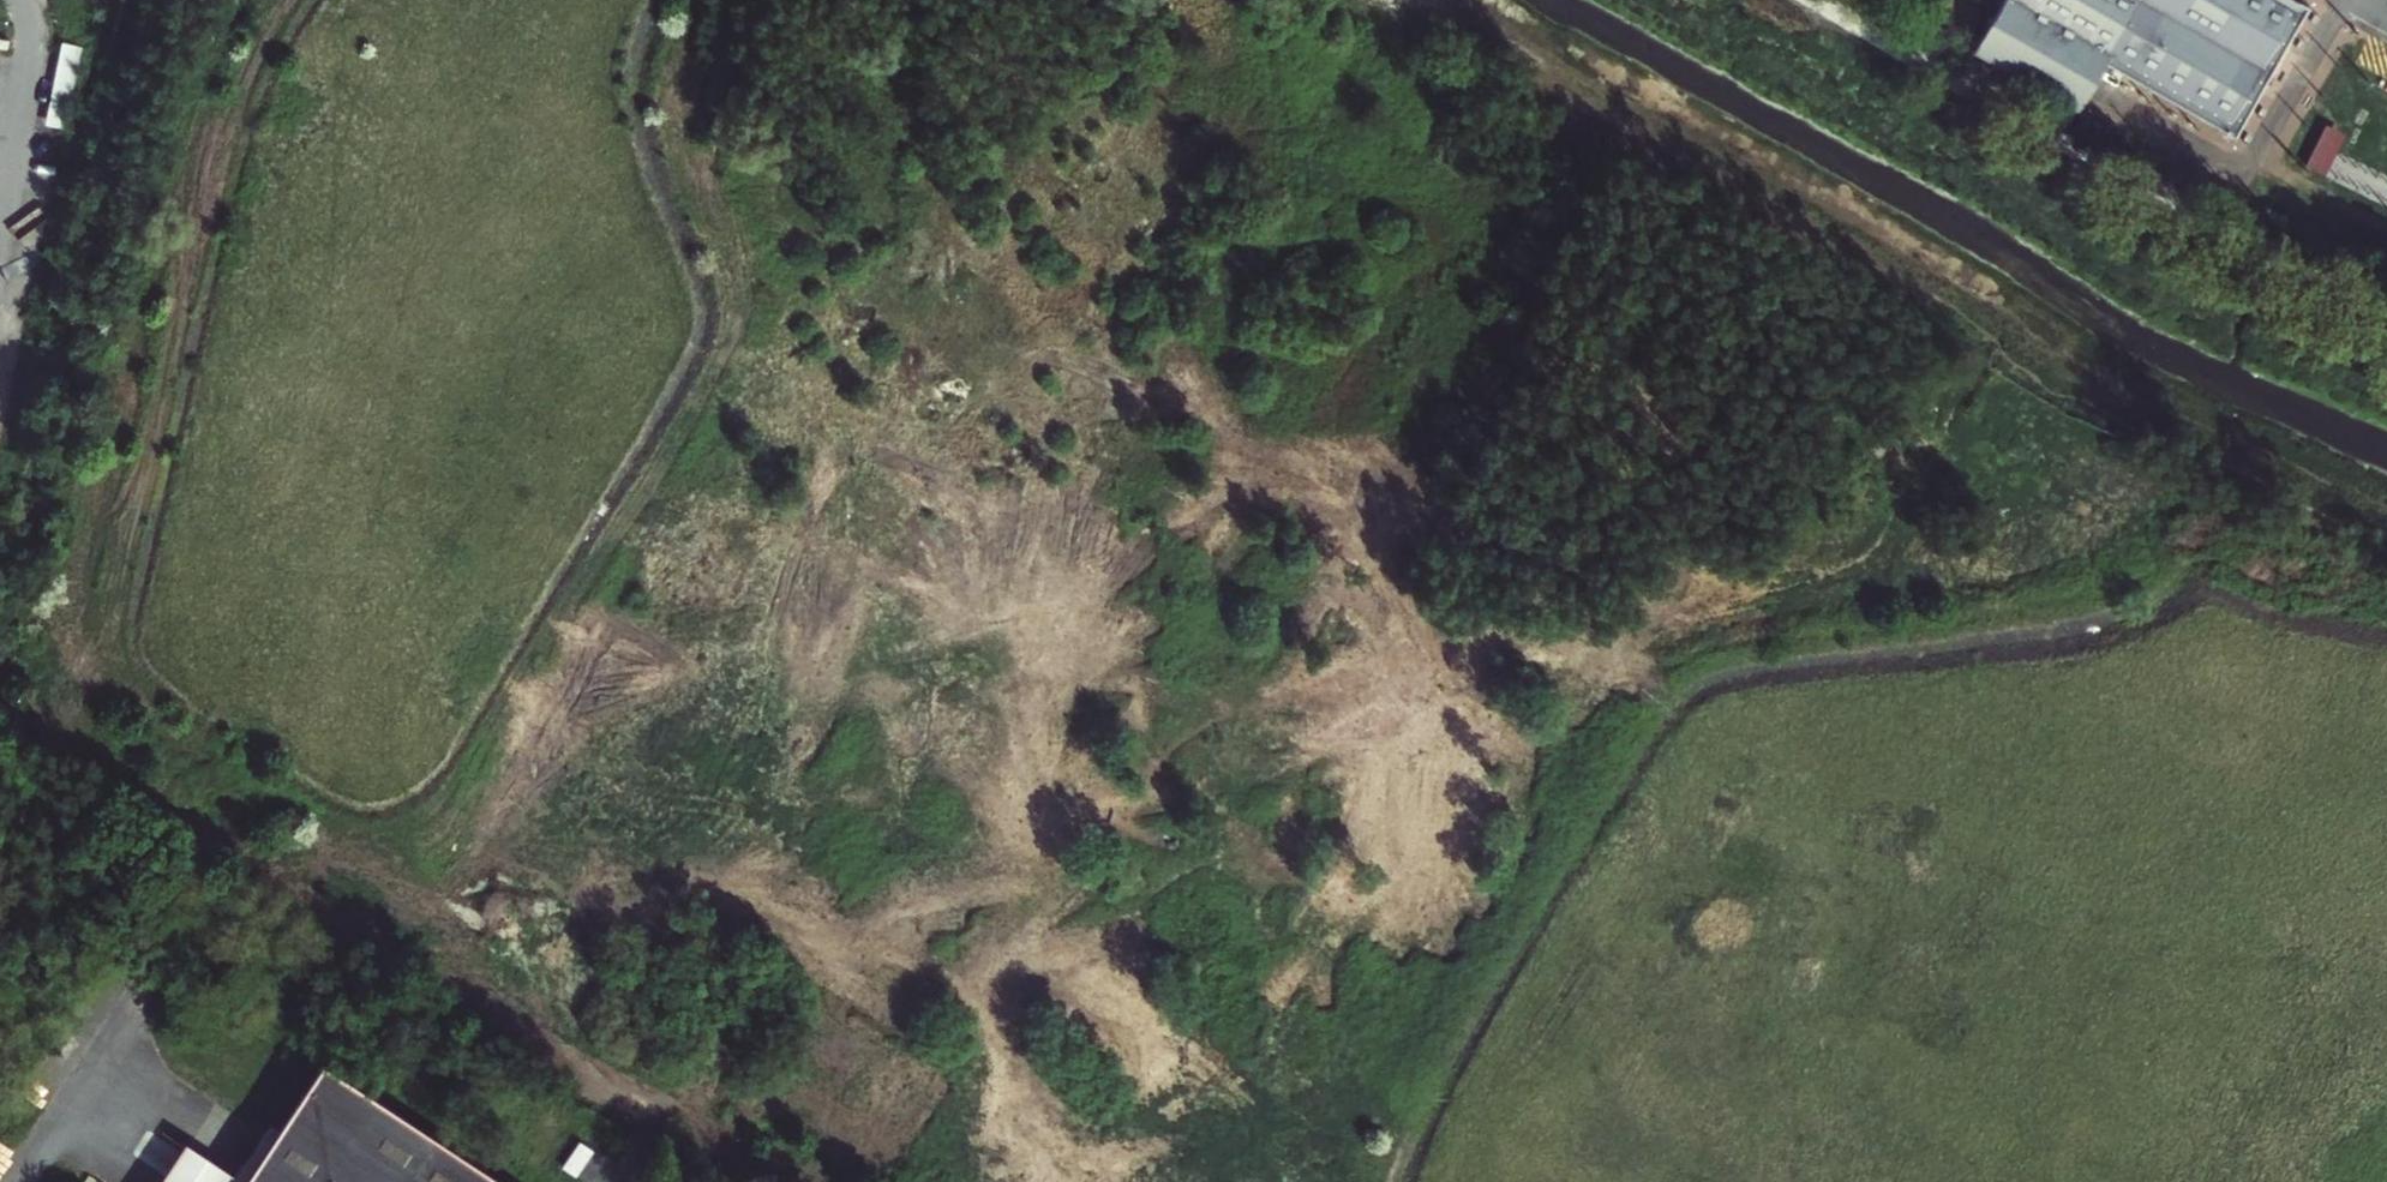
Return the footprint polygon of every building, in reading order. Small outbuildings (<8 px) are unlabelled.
[(1974,49),(2069,103),(2098,51),(2104,42),(2229,114),(2289,9),(2274,0),(2002,0),(1974,49)] [(2289,9),(2294,1),(2292,0),(2274,0),(2289,9)] [(2305,8),(2294,1),(2289,9),(2229,114),(2223,124),(2231,128),(2305,8)] [(2223,124),(2229,114),(2104,42),(2098,51),(2223,124)] [(87,50),(68,46),(53,123),(71,127),(87,50)] [(322,1060),(281,1125),(244,1181),(512,1181),(322,1060)] [(281,1125),(268,1117),(233,1172),(184,1140),(156,1181),(244,1181),(281,1125)]
